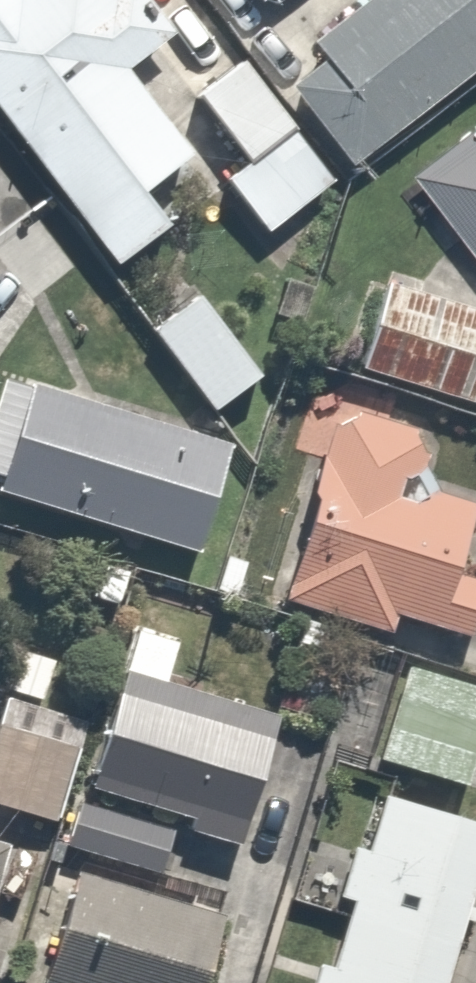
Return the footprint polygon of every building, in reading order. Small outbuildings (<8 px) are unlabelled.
[(107,272),(216,191),(121,63),(152,39),(123,0),(0,0),(0,129),(107,272)] [(270,73),(346,167),(475,62),(475,0),(360,0),(270,73)] [(236,49),(182,90),(234,158),(213,174),(255,229),(329,173),(236,49)] [(404,173),(475,269),(475,119),(404,173)] [(189,263),(132,306),(208,409),(266,367),(189,263)] [(386,269),(358,374),(475,406),(475,293),(386,269)] [(181,544),(214,430),(0,369),(0,492),(181,544)] [(321,398),(272,602),(385,630),(389,614),(468,633),(475,601),(475,578),(454,573),(471,503),(406,487),(422,422),(321,398)] [(133,562),(90,554),(81,600),(124,608),(133,562)] [(177,639),(127,622),(112,664),(163,681),(177,639)] [(14,640),(0,678),(0,681),(44,698),(59,658),(14,640)] [(267,714),(113,668),(76,789),(231,835),(267,714)] [(0,683),(0,685),(0,805),(44,820),(82,712),(0,683)] [(363,847),(344,842),(330,892),(348,897),(329,962),(310,957),(303,982),(438,982),(475,854),(475,818),(380,790),(363,847)] [(165,826),(70,798),(58,842),(153,870),(165,826)] [(66,867),(34,971),(74,982),(186,982),(208,911),(66,867)]
